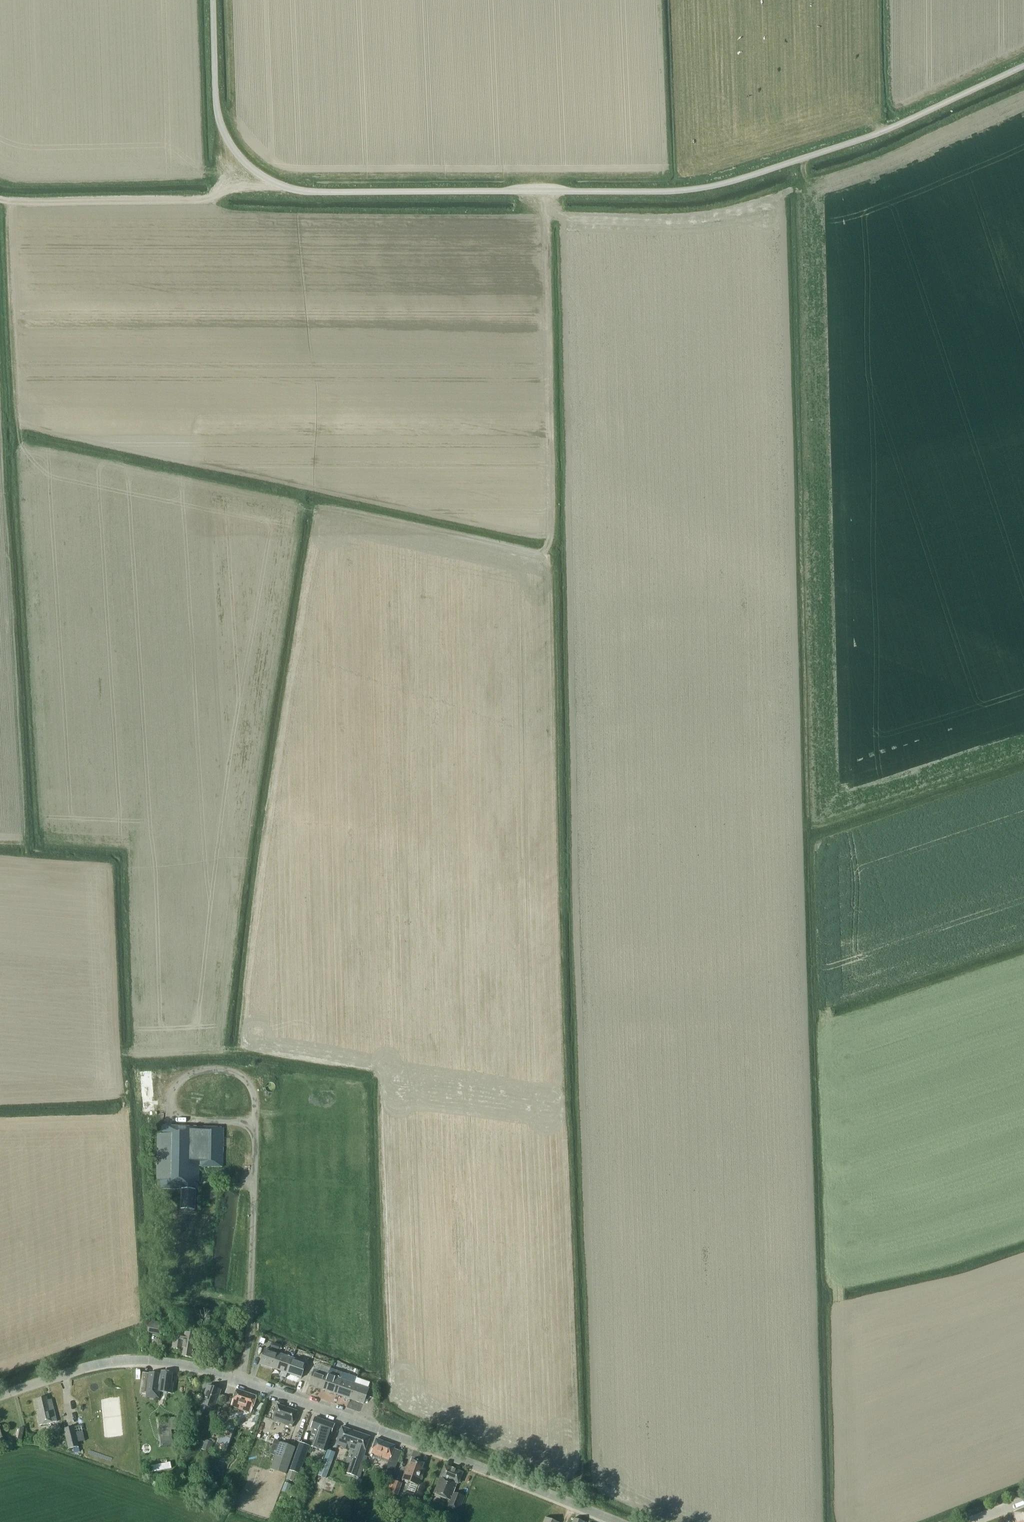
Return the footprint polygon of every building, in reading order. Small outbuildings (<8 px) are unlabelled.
[(157,1139),(158,1139),(157,1181),(161,1181),(161,1189),(182,1189),(181,1210),(195,1211),(195,1191),(198,1189),(198,1185),(195,1183),(195,1181),(199,1181),(199,1166),(223,1167),(224,1127),(162,1126),(162,1135),(157,1135),(157,1139)] [(147,1332),(161,1335),(163,1323),(149,1321),(147,1332)] [(181,1350),(180,1356),(192,1358),(194,1346),(197,1347),(198,1340),(196,1340),(197,1334),(184,1332),(185,1332),(180,1331),(181,1327),(175,1326),(172,1348),(181,1350)] [(260,1364),(273,1369),(279,1354),(265,1349),(260,1364)] [(273,1369),(287,1373),(292,1358),(279,1354),(273,1369)] [(301,1378),(306,1363),(292,1358),(287,1373),(301,1378)] [(309,1385),(323,1390),(328,1375),(314,1370),(309,1385)] [(323,1390),(336,1395),(341,1379),(343,1373),(337,1371),(335,1377),(328,1375),(323,1390)] [(149,1374),(142,1373),(139,1393),(146,1394),(146,1397),(166,1400),(167,1393),(172,1393),(173,1383),(171,1383),(173,1373),(161,1372),(161,1375),(159,1375),(159,1374),(150,1373),(149,1374)] [(349,1399),(355,1384),(341,1379),(336,1395),(349,1399)] [(349,1399),(363,1404),(368,1389),(367,1388),(369,1384),(356,1379),(355,1384),(349,1399)] [(201,1405),(202,1405),(199,1412),(211,1416),(213,1409),(214,1409),(221,1390),(208,1386),(201,1405)] [(230,1406),(251,1413),(256,1397),(236,1390),(230,1406)] [(217,1401),(225,1404),(225,1402),(227,1398),(219,1395),(217,1401)] [(37,1411),(40,1425),(57,1422),(51,1400),(47,1401),(46,1397),(37,1400),(39,1411),(37,1411)] [(266,1436),(268,1437),(276,1439),(286,1443),(290,1430),(284,1428),(285,1425),(292,1427),(297,1412),(277,1405),(272,1420),(266,1436)] [(173,1446),(170,1418),(157,1420),(160,1447),(173,1446)] [(334,1425),(315,1418),(311,1428),(317,1430),(311,1446),(325,1451),(334,1425)] [(233,1433),(235,1426),(225,1422),(223,1430),(233,1433)] [(68,1449),(69,1451),(79,1448),(78,1447),(79,1447),(74,1427),(63,1429),(68,1449)] [(352,1458),(360,1461),(355,1475),(360,1477),(367,1457),(363,1455),(370,1437),(342,1427),(336,1444),(354,1451),(352,1458)] [(228,1447),(231,1439),(221,1435),(218,1443),(228,1447)] [(390,1459),(395,1446),(376,1439),(370,1454),(389,1460),(385,1470),(394,1473),(398,1462),(390,1459)] [(209,1452),(212,1442),(205,1440),(202,1450),(209,1452)] [(295,1447),(280,1442),(270,1468),(285,1474),(295,1447)] [(300,1443),(290,1472),(299,1475),(309,1446),(300,1443)] [(335,1453),(328,1450),(318,1475),(325,1478),(335,1453)] [(402,1480),(418,1485),(423,1469),(421,1469),(423,1463),(412,1459),(407,1472),(406,1471),(402,1480)] [(155,1472),(174,1468),(172,1461),(153,1465),(155,1472)] [(445,1508),(458,1513),(464,1497),(453,1492),(457,1483),(458,1484),(462,1473),(444,1466),(433,1494),(449,1500),(445,1508)] [(387,1491),(398,1495),(402,1483),(391,1479),(387,1491)] [(1016,1521),(1023,1521),(1023,1508),(1012,1513),(1016,1521)]
